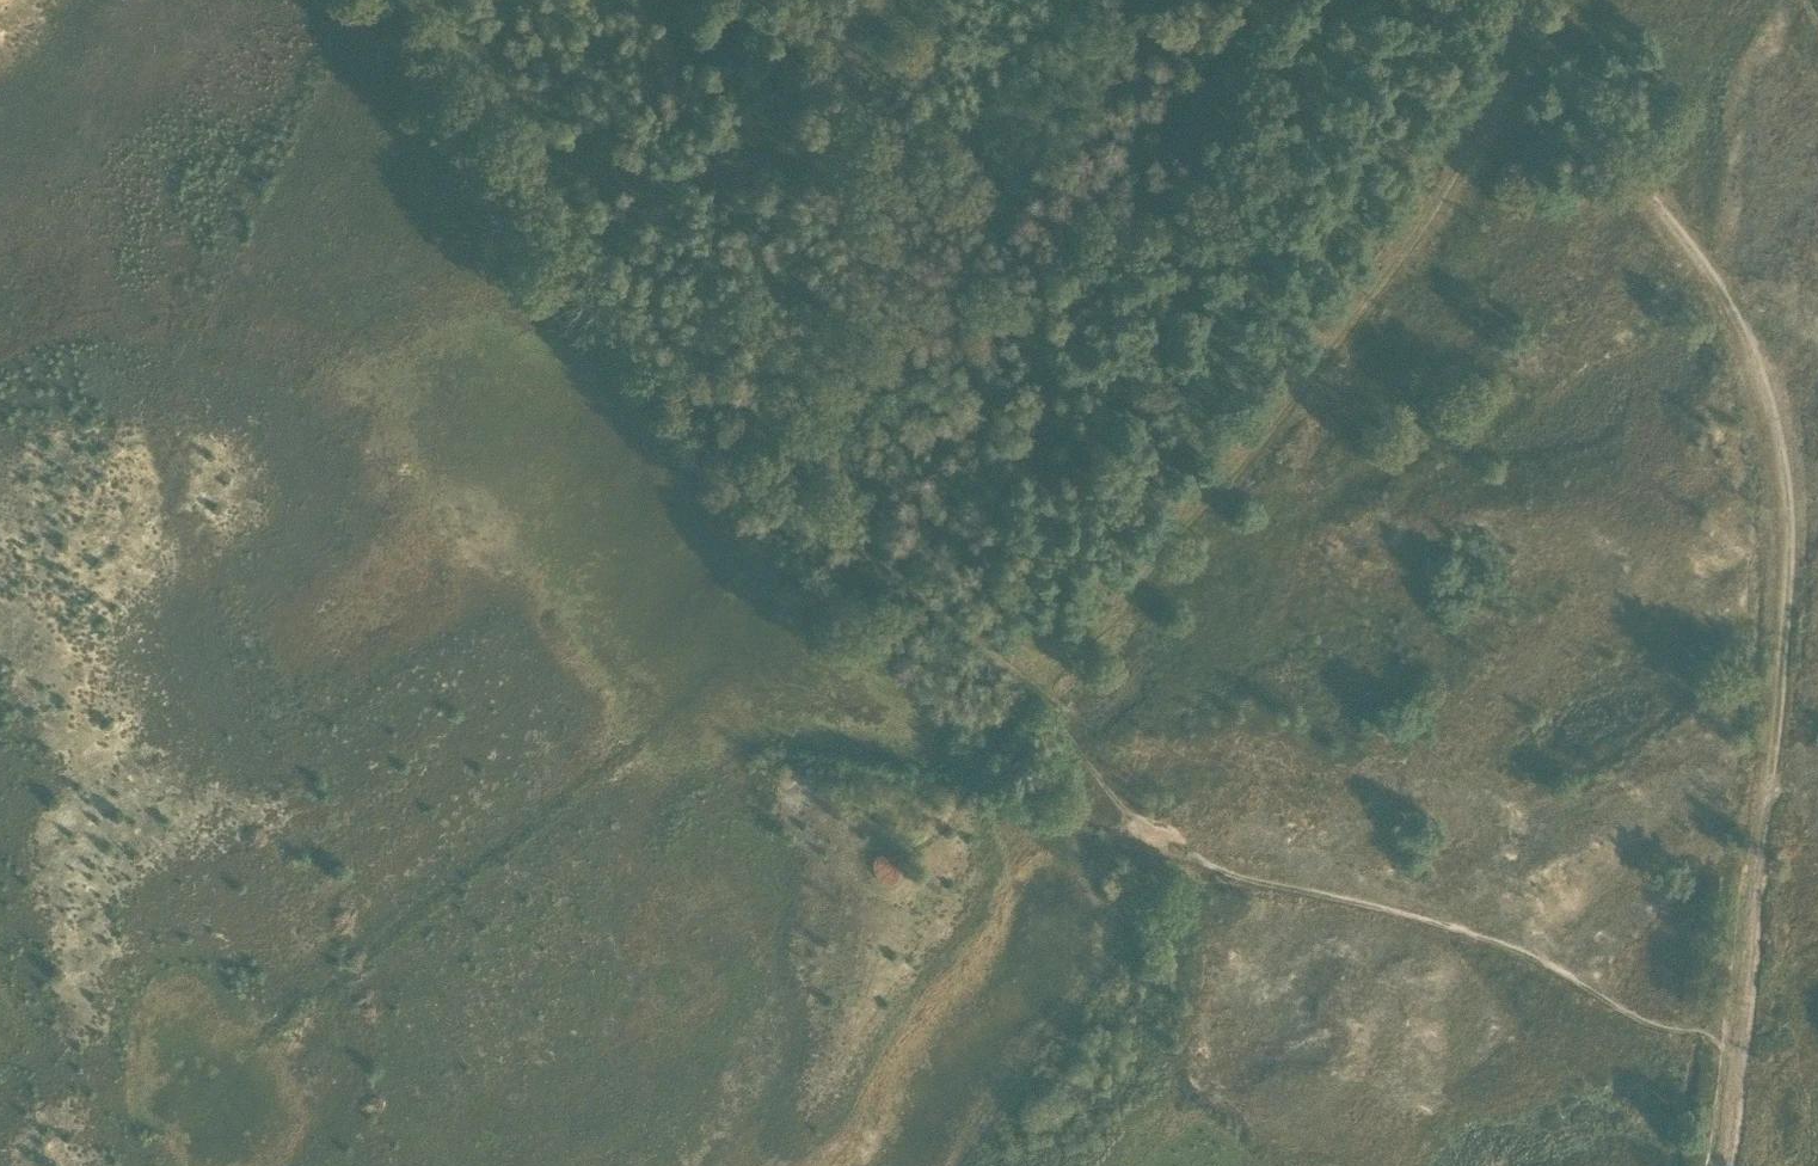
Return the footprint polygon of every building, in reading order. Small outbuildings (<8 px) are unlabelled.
[(871,865),(873,869),(882,877),(886,878),(891,878),(894,876),(897,873),(899,869),(899,864),(898,860),(887,852),(884,850),(879,849),(875,851),(872,853),(870,857),(869,861),(871,865)]
